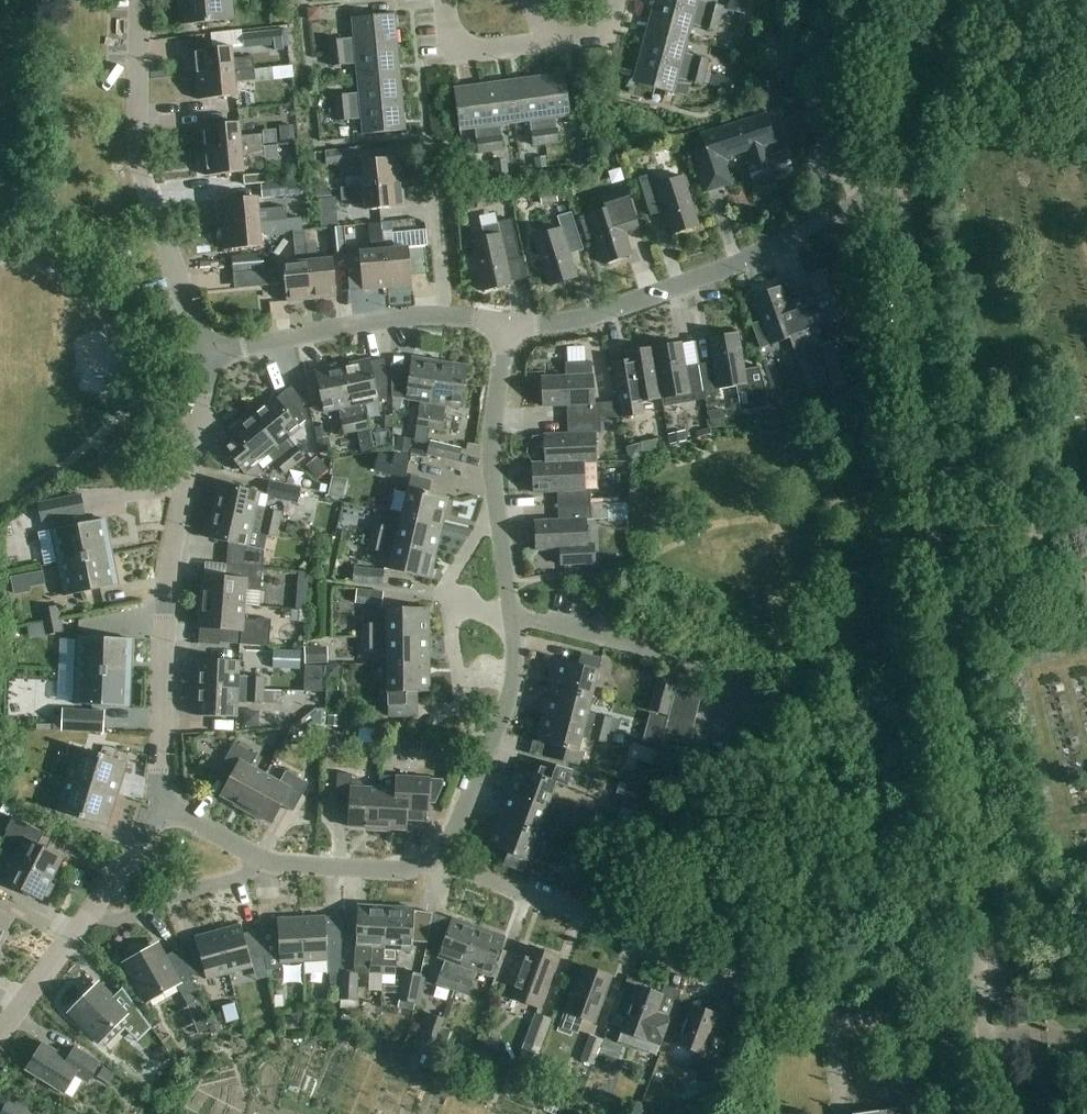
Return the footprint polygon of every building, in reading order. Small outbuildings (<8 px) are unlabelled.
[(207,23),(204,0),(178,0),(180,26),(207,23)] [(207,23),(233,21),(231,0),(204,0),(207,23)] [(655,2),(720,19),(724,6),(700,0),(655,0),(655,2)] [(730,0),(727,11),(745,15),(747,5),(730,0)] [(655,2),(647,29),(689,39),(692,25),(717,32),(720,19),(655,2)] [(329,41),(331,54),(397,48),(394,14),(351,18),(353,39),(329,41)] [(794,26),(780,23),(776,39),(790,42),(794,26)] [(647,29),(640,56),(706,73),(710,60),(685,54),(689,39),(647,29)] [(242,35),(244,48),(274,45),(274,51),(284,50),(282,30),(242,35)] [(193,52),(195,74),(251,69),(250,59),(233,61),(232,48),(193,52)] [(356,65),(357,80),(400,76),(397,48),(331,54),(332,67),(356,65)] [(703,86),(706,73),(640,56),(633,82),(675,93),(678,79),(703,86)] [(235,81),(252,79),(251,69),(195,74),(198,99),(237,95),(235,81)] [(535,78),(543,144),(559,142),(559,146),(571,144),(569,132),(556,134),(554,117),(570,115),(565,74),(535,78)] [(336,97),(337,109),(403,103),(400,76),(357,80),(359,95),(336,97)] [(508,81),(514,122),(529,120),(533,146),(543,144),(535,78),(508,81)] [(482,85),(491,150),(504,148),(501,124),(514,122),(508,81),(482,85)] [(477,151),(491,150),(482,85),(454,89),(459,131),(474,129),(477,151)] [(363,134),(405,129),(403,103),(337,109),(338,121),(362,119),(363,134)] [(754,187),(792,176),(784,152),(766,158),(762,144),(772,141),(764,117),(701,136),(705,148),(693,151),(705,191),(729,183),(721,159),(749,150),(753,161),(747,163),(754,187)] [(201,127),(203,151),(263,145),(262,136),(240,138),(239,124),(201,127)] [(294,140),(293,125),(279,126),(280,141),(294,140)] [(242,159),(264,157),(263,145),(203,151),(205,176),(244,172),(242,159)] [(325,151),(326,165),(357,162),(356,148),(325,151)] [(535,168),(546,167),(545,155),(534,157),(535,168)] [(345,177),(346,187),(401,182),(399,158),(361,162),(362,176),(345,177)] [(660,164),(664,176),(684,172),(681,159),(660,164)] [(495,175),(509,173),(507,160),(493,162),(495,175)] [(672,233),(697,225),(682,178),(657,186),(653,174),(639,179),(650,215),(665,210),(672,233)] [(244,177),(244,185),(265,183),(265,175),(244,177)] [(261,185),(262,196),(301,193),(300,182),(261,185)] [(366,211),(404,207),(401,182),(346,187),(347,198),(364,196),(366,211)] [(556,190),(540,192),(542,205),(558,203),(556,190)] [(587,241),(597,237),(606,264),(633,255),(626,233),(640,229),(628,192),(611,197),(611,195),(594,200),(598,212),(579,217),(587,241)] [(318,199),(320,226),(341,224),(339,197),(318,199)] [(219,202),(221,226),(278,221),(277,210),(258,211),(257,199),(219,202)] [(569,254),(582,250),(571,212),(557,216),(561,228),(534,236),(549,285),(577,277),(569,254)] [(304,229),(318,228),(317,218),(304,218),(304,229)] [(260,232),(279,230),(278,221),(221,226),(223,250),(261,246),(260,232)] [(507,262),(521,259),(513,221),(482,228),(485,239),(473,242),(485,292),(512,286),(507,262)] [(388,289),(383,236),(381,223),(368,224),(371,254),(360,255),(364,291),(388,289)] [(328,228),(331,255),(345,253),(342,227),(328,228)] [(354,227),(344,227),(345,237),(355,236),(354,227)] [(383,236),(388,289),(412,287),(409,250),(396,252),(394,234),(383,236)] [(307,243),(312,301),(337,298),(334,262),(317,263),(315,242),(307,243)] [(287,303),(312,301),(307,243),(296,244),(298,266),(284,267),(287,303)] [(232,257),(233,273),(249,272),(264,270),(263,254),(232,257)] [(201,284),(219,283),(218,267),(200,268),(201,284)] [(800,299),(803,306),(813,341),(828,336),(824,325),(851,315),(835,268),(808,277),(814,295),(800,299)] [(249,272),(233,273),(235,289),(250,287),(249,272)] [(813,341),(803,306),(800,299),(788,304),(782,287),(754,296),(770,343),(797,334),(801,345),(813,341)] [(699,365),(705,397),(721,394),(720,389),(736,387),(741,411),(768,407),(764,384),(758,368),(745,370),(738,333),(710,337),(714,362),(699,365)] [(842,338),(818,347),(832,388),(857,379),(842,338)] [(662,400),(663,406),(705,399),(705,397),(699,365),(686,367),(682,343),(653,348),(662,400)] [(636,404),(662,400),(653,348),(626,353),(627,360),(613,362),(622,418),(638,415),(636,404)] [(830,384),(819,353),(798,360),(810,392),(830,384)] [(392,397),(405,399),(405,400),(421,403),(417,424),(429,426),(439,363),(412,359),(410,367),(390,364),(392,397)] [(343,366),(355,430),(369,428),(364,404),(379,401),(376,389),(387,386),(387,375),(384,360),(370,363),(370,361),(343,366)] [(567,405),(567,419),(600,418),(618,417),(617,402),(594,403),(593,376),(592,362),(565,363),(566,376),(542,377),(543,406),(567,405)] [(439,363),(429,426),(442,428),(446,405),(462,408),(468,368),(439,363)] [(343,433),(355,430),(343,366),(316,372),(324,412),(338,409),(343,433)] [(252,413),(295,465),(304,458),(289,439),(301,429),(299,427),(307,421),(302,401),(291,387),(276,399),(274,396),(252,413)] [(723,408),(707,410),(709,428),(713,427),(725,426),(723,408)] [(239,438),(225,450),(243,472),(257,460),(259,463),(269,454),(285,474),(295,465),(252,413),(232,430),(239,438)] [(543,435),(544,463),(583,463),(595,463),(594,434),(600,434),(600,418),(567,419),(568,435),(543,435)] [(684,431),(668,435),(670,444),(687,440),(684,431)] [(361,452),(370,451),(367,432),(357,434),(361,452)] [(334,452),(330,435),(327,436),(316,438),(319,455),(334,452)] [(410,439),(397,437),(395,450),(409,452),(410,439)] [(430,442),(427,455),(458,462),(461,449),(430,442)] [(640,444),(626,448),(630,460),(630,461),(643,457),(643,456),(640,444)] [(374,472),(404,479),(405,477),(408,464),(410,456),(409,456),(395,453),(394,457),(378,454),(374,472)] [(325,470),(313,459),(304,467),(316,479),(325,470)] [(557,492),(557,506),(591,505),(590,491),(583,491),(583,463),(544,463),(532,463),(533,492),(557,492)] [(411,477),(402,515),(443,525),(449,498),(427,492),(430,481),(411,477)] [(270,482),(267,497),(309,506),(312,491),(301,489),(301,488),(270,482)] [(340,484),(330,482),(327,496),(337,498),(340,484)] [(217,483),(212,511),(277,525),(280,511),(257,506),(259,493),(217,483)] [(344,500),(338,517),(363,525),(368,508),(344,500)] [(86,518),(82,501),(39,509),(43,527),(86,518)] [(534,522),(535,552),(559,551),(560,566),(593,565),(592,546),(586,547),(585,520),(607,520),(607,504),(591,505),(557,506),(558,522),(534,522)] [(207,537),(226,541),(229,542),(227,565),(261,568),(262,551),(247,548),(250,530),(275,536),(277,525),(212,511),(207,537)] [(375,524),(372,537),(436,552),(443,525),(402,515),(399,530),(375,524)] [(52,530),(59,562),(110,552),(103,519),(52,530)] [(429,580),(436,552),(372,537),(369,549),(393,555),(389,571),(429,580)] [(66,596),(117,585),(110,552),(59,562),(66,596)] [(202,578),(200,603),(242,606),(243,591),(259,592),(261,568),(227,565),(227,567),(229,567),(228,579),(202,578)] [(354,567),(353,583),(382,586),(384,570),(354,567)] [(357,590),(355,604),(381,606),(383,592),(357,590)] [(221,630),(220,643),(269,647),(271,620),(257,619),(257,620),(241,619),(242,606),(200,603),(198,628),(221,630)] [(42,610),(44,622),(59,619),(57,607),(42,610)] [(360,623),(360,634),(360,637),(428,637),(428,607),(385,607),(385,623),(360,623)] [(290,614),(290,626),(305,627),(306,615),(290,614)] [(46,635),(61,632),(59,619),(44,622),(46,635)] [(60,639),(58,670),(76,671),(130,673),(130,656),(131,639),(78,637),(78,640),(60,639)] [(384,649),(385,655),(385,664),(429,664),(428,637),(360,637),(361,649),(384,649)] [(304,648),(305,664),(328,663),(327,647),(304,648)] [(274,650),(273,669),(300,670),(301,652),(274,650)] [(558,661),(552,685),(591,696),(600,661),(580,655),(577,666),(558,661)] [(197,659),(196,688),(264,690),(265,677),(238,676),(238,662),(197,659)] [(385,702),(388,702),(388,717),(417,717),(416,693),(429,693),(429,664),(385,664),(385,702)] [(326,677),(335,677),(338,674),(338,665),(326,665),(326,677)] [(57,701),(75,701),(75,705),(128,707),(130,673),(76,671),(58,670),(57,701)] [(657,681),(649,711),(667,716),(675,686),(657,681)] [(552,685),(545,712),(609,729),(612,717),(587,711),(591,696),(552,685)] [(264,704),(264,690),(196,688),(195,715),(236,717),(237,702),(264,704)] [(676,689),(673,701),(698,707),(701,696),(676,689)] [(280,704),(281,697),(281,691),(264,690),(264,704),(280,704)] [(673,701),(670,712),(695,719),(698,707),(673,701)] [(62,710),(61,731),(104,733),(104,712),(62,710)] [(538,740),(550,744),(547,757),(580,765),(583,752),(578,751),(581,737),(605,743),(609,729),(545,712),(538,740)] [(670,712),(667,724),(692,731),(695,719),(670,712)] [(249,715),(248,730),(263,730),(264,715),(249,715)] [(341,727),(342,716),(328,715),(327,726),(341,727)] [(667,724),(663,736),(689,743),(692,731),(667,724)] [(308,728),(308,745),(324,745),(324,729),(308,728)] [(643,741),(659,745),(662,732),(646,728),(643,741)] [(418,749),(419,735),(403,735),(403,749),(418,749)] [(686,754),(689,743),(663,736),(660,748),(686,754)] [(222,794),(248,808),(266,774),(251,766),(257,756),(234,743),(219,770),(232,777),(222,794)] [(73,747),(64,779),(90,787),(100,755),(73,747)] [(100,755),(90,787),(116,795),(126,763),(100,755)] [(516,767),(506,794),(571,819),(576,806),(552,797),(558,783),(568,786),(573,770),(538,762),(534,774),(516,767)] [(266,774),(248,808),(274,822),(283,805),(294,811),(308,785),(286,772),(280,782),(266,774)] [(348,826),(377,828),(379,789),(365,788),(357,779),(351,779),(351,774),(338,774),(336,805),(349,806),(348,826)] [(379,789),(377,828),(405,829),(406,821),(426,822),(427,803),(435,804),(442,787),(443,780),(423,779),(395,777),(394,790),(379,789)] [(54,810),(80,818),(90,787),(64,779),(54,810)] [(627,784),(619,812),(649,821),(657,793),(627,784)] [(90,787),(80,818),(107,826),(116,795),(90,787)] [(5,806),(15,810),(21,796),(11,792),(5,806)] [(506,794),(496,820),(538,836),(543,822),(567,830),(571,819),(506,794)] [(0,844),(0,853),(53,880),(64,858),(38,845),(43,833),(13,818),(5,834),(0,844)] [(524,873),(538,836),(496,820),(486,845),(508,853),(504,866),(524,873)] [(2,879),(2,880),(42,900),(45,895),(48,896),(54,885),(51,884),(52,881),(53,880),(0,853),(0,878),(2,879)] [(370,973),(383,974),(386,906),(358,906),(356,948),(358,948),(370,949),(370,973)] [(386,906),(383,974),(396,974),(397,951),(412,951),(413,907),(386,906)] [(13,917),(0,911),(0,942),(13,917)] [(303,919),(304,962),(326,960),(326,974),(330,974),(341,974),(342,954),(344,924),(324,926),(323,917),(303,919)] [(259,930),(264,956),(266,969),(280,969),(280,964),(304,962),(303,919),(276,921),(277,930),(259,930)] [(438,958),(446,960),(437,984),(454,990),(476,928),(452,919),(438,958)] [(219,931),(230,973),(253,967),(251,959),(264,956),(259,930),(245,935),(242,925),(219,931)] [(476,928),(454,990),(466,994),(474,970),(489,976),(503,937),(476,928)] [(179,950),(183,957),(183,956),(185,960),(191,976),(205,974),(206,979),(230,973),(219,931),(194,938),(196,946),(179,950)] [(176,982),(188,1004),(199,998),(190,976),(191,976),(185,960),(183,956),(183,957),(168,965),(156,946),(128,963),(148,998),(176,982)] [(504,982),(515,987),(511,998),(541,1008),(559,957),(530,947),(526,957),(514,953),(504,982)] [(358,948),(357,972),(370,973),(370,949),(358,948)] [(596,1023),(612,977),(582,967),(566,1012),(596,1023)] [(414,1003),(420,975),(405,971),(399,999),(414,1003)] [(356,1001),(358,974),(342,973),(341,986),(340,1000),(356,1001)] [(330,974),(330,986),(341,986),(341,974),(330,974)] [(137,1029),(146,1020),(123,986),(110,998),(97,986),(72,1012),(100,1040),(124,1017),(137,1029)] [(614,1014),(627,1018),(622,1031),(658,1044),(667,1021),(654,1017),(662,995),(638,986),(634,997),(622,992),(614,1014)] [(711,1078),(719,1055),(705,1050),(717,1015),(691,1005),(677,1044),(692,1050),(685,1069),(711,1078)] [(535,1014),(519,1059),(534,1065),(551,1019),(535,1014)] [(431,1015),(422,1041),(435,1045),(444,1019),(431,1015)] [(217,1023),(208,1026),(211,1034),(220,1030),(217,1023)] [(450,1033),(441,1030),(436,1043),(446,1046),(450,1033)] [(591,1036),(582,1060),(594,1064),(603,1040),(591,1036)] [(598,1053),(612,1058),(617,1044),(603,1039),(603,1040),(598,1053)] [(59,1053),(43,1043),(27,1070),(65,1093),(76,1074),(88,1082),(100,1063),(76,1048),(70,1057),(60,1051),(59,1053)] [(170,1054),(161,1046),(152,1055),(161,1063),(170,1054)] [(472,1076),(482,1079),(492,1053),(482,1050),(472,1076)] [(103,1067),(98,1077),(108,1083),(114,1074),(103,1067)] [(11,1101),(5,1113),(41,1113),(11,1101)] [(559,1113),(574,1113),(576,1111),(563,1106),(559,1113)]
